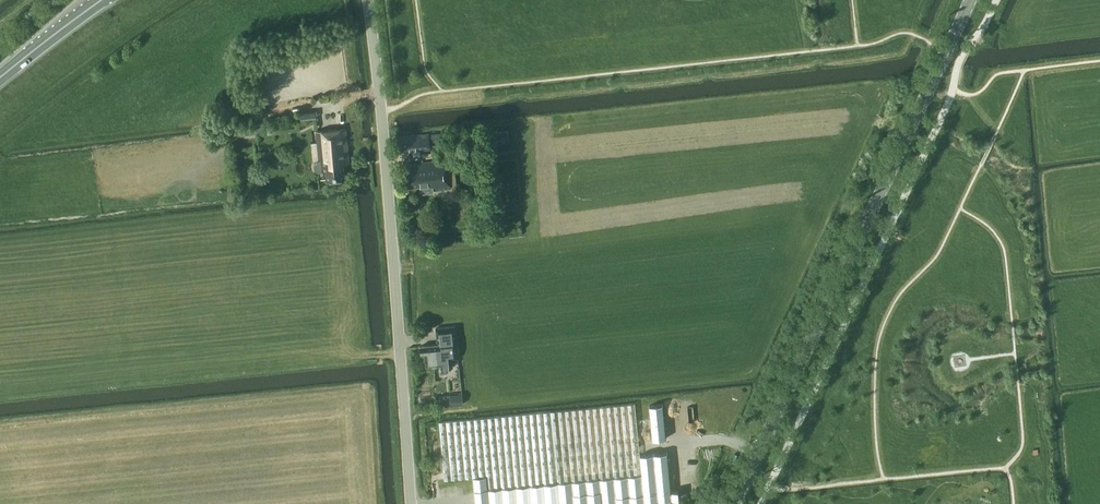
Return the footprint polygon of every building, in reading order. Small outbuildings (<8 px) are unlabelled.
[(302,111),(303,118),(317,115),(316,109),(302,111)] [(263,133),(263,126),(256,126),(256,129),(248,129),(248,134),(263,133)] [(349,163),(345,128),(316,131),(321,171),(326,170),(327,179),(345,177),(343,164),(349,163)] [(430,148),(429,131),(398,134),(399,151),(430,148)] [(432,140),(445,139),(444,131),(432,133),(432,140)] [(319,160),(317,141),(311,142),(313,160),(319,160)] [(448,159),(406,164),(408,186),(420,184),(421,192),(434,191),(433,189),(451,187),(451,186),(456,185),(454,169),(449,169),(448,159)] [(458,358),(455,326),(435,328),(436,329),(440,328),(441,332),(441,339),(442,343),(442,344),(439,344),(438,344),(437,344),(420,346),(421,354),(425,354),(427,365),(442,364),(442,367),(452,366),(451,358),(458,358)] [(449,393),(450,403),(461,403),(461,392),(449,393)] [(473,477),(476,503),(672,503),(672,498),(679,498),(678,490),(672,491),(671,491),(667,452),(640,454),(635,403),(439,421),(444,479),(473,477)] [(649,405),(653,439),(666,438),(663,404),(649,405)]
